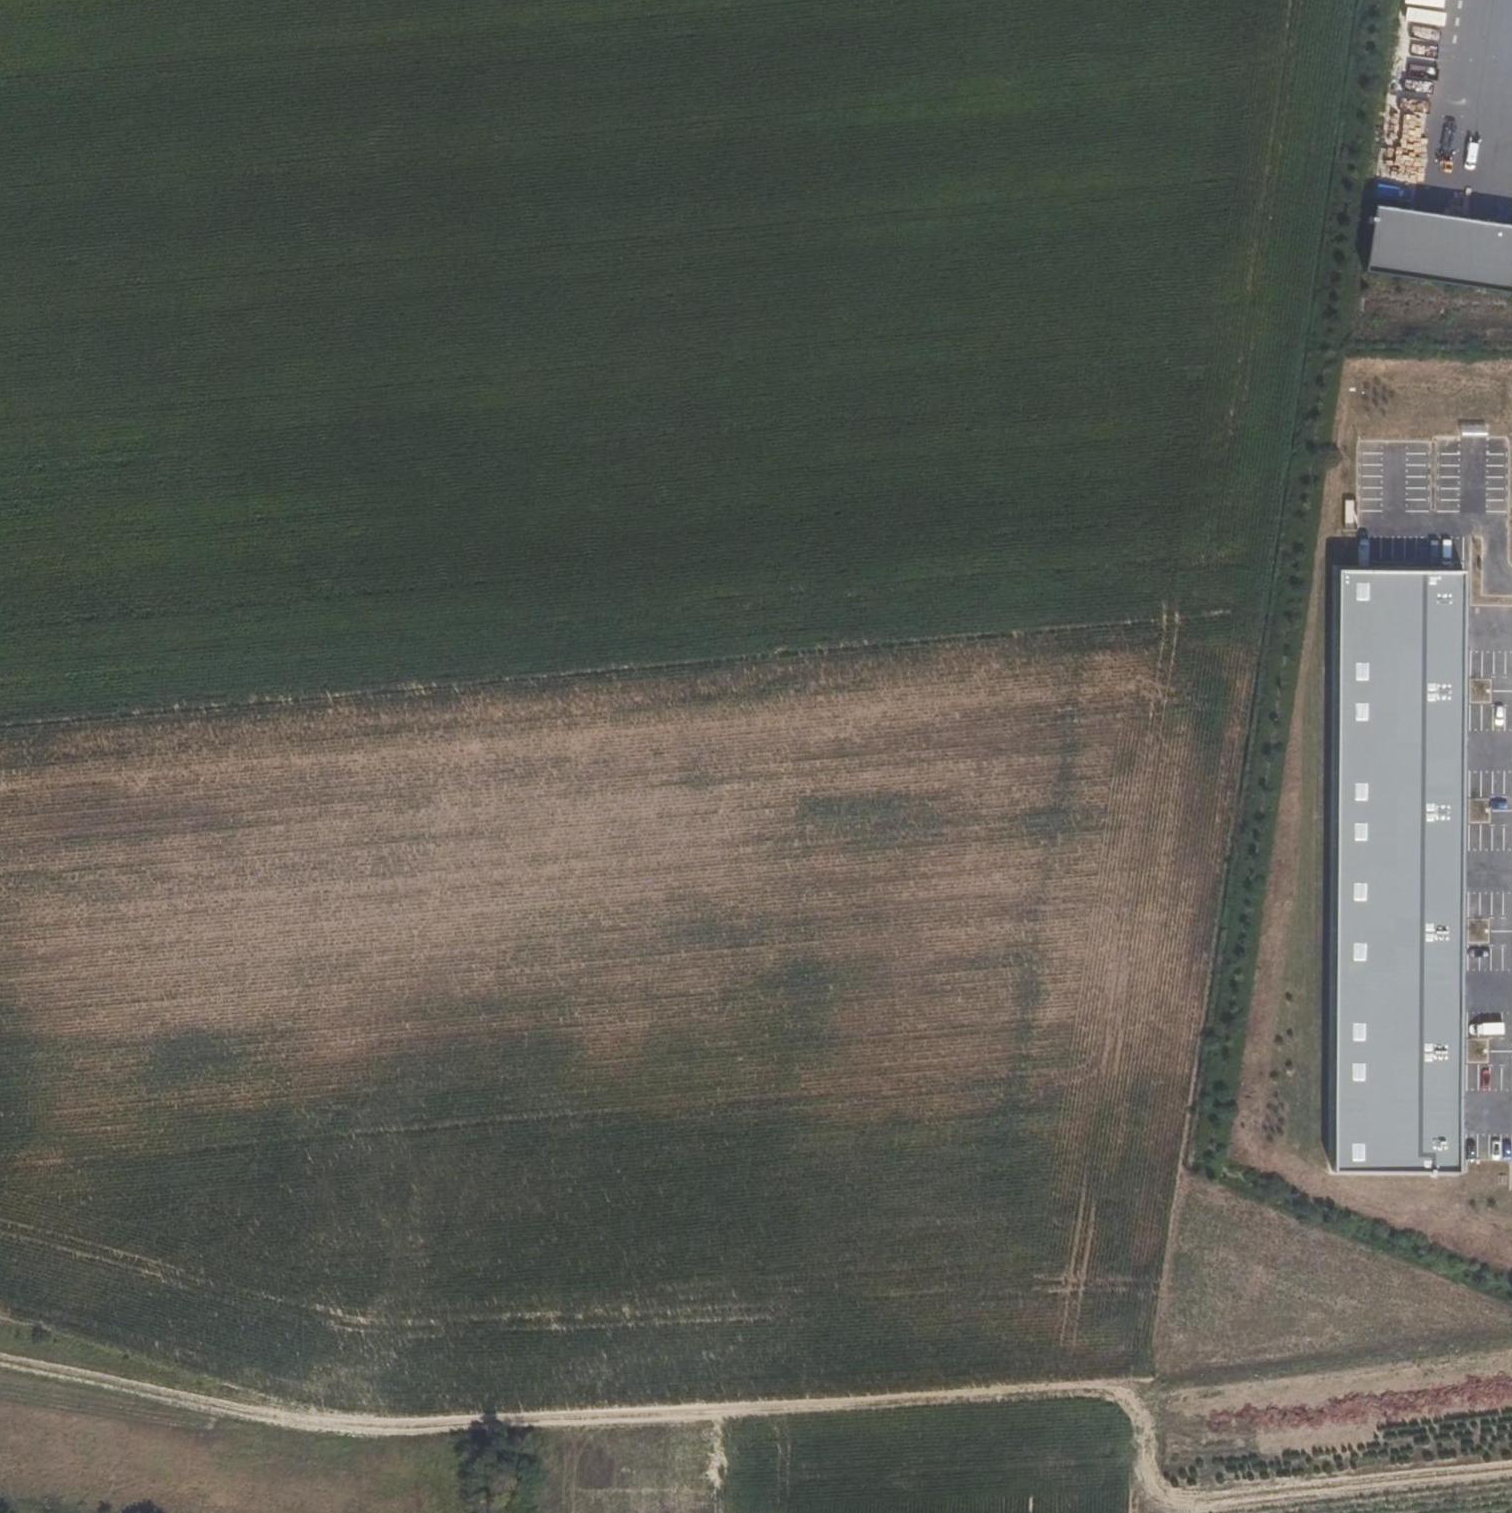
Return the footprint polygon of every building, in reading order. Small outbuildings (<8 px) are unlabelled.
[(1390,203),(1380,262),(1511,284),(1511,224),(1390,203)] [(1463,569),(1335,568),(1332,1171),(1460,1172),(1463,569)]
